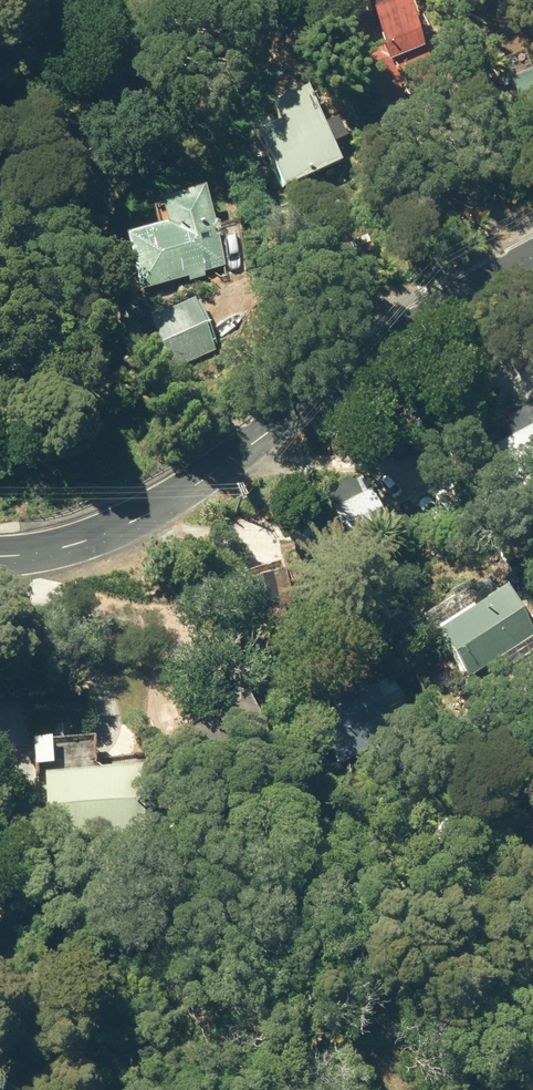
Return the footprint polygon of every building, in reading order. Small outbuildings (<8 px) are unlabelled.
[(378,107),(398,99),(391,80),(432,62),(423,43),(417,45),(400,5),(394,7),(392,0),(363,0),(369,16),(345,27),(378,107)] [(270,102),(277,129),(258,136),(286,203),(344,177),(309,90),(270,102)] [(121,237),(135,290),(219,268),(200,191),(155,203),(162,227),(121,237)] [(347,262),(347,272),(361,271),(361,261),(347,262)] [(149,323),(170,371),(211,353),(190,305),(149,323)] [(532,481),(532,422),(509,434),(532,481)] [(332,510),(356,551),(392,530),(368,488),(332,510)] [(277,546),(321,547),(321,521),(277,521),(277,546)] [(436,635),(465,681),(527,641),(499,595),(436,635)] [(337,766),(412,726),(384,673),(310,713),(311,714),(302,717),(307,727),(303,728),(318,759),(330,752),(337,766)] [(15,755),(12,776),(40,781),(40,777),(45,776),(48,761),(52,739),(11,731),(7,753),(15,755)] [(40,781),(45,842),(143,834),(138,770),(45,776),(40,777),(40,781)]
